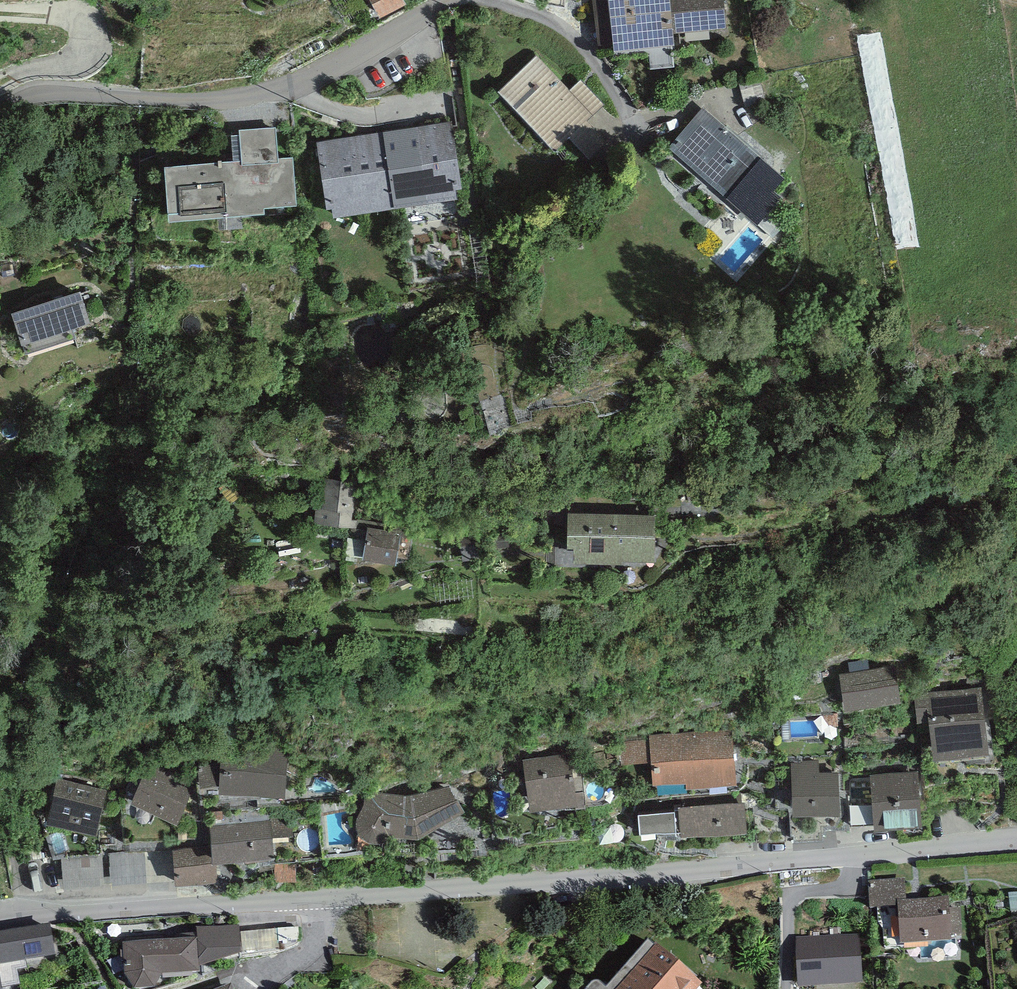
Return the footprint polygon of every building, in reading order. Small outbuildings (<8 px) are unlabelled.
[(378,18),(406,3),(404,0),(369,0),(378,18)] [(597,48),(613,47),(614,49),(674,43),(673,32),(726,28),(724,0),(593,0),(597,48)] [(536,55),(498,92),(555,150),(568,137),(591,161),(609,144),(587,121),(604,104),(580,79),(569,90),(536,55)] [(785,177),(703,106),(669,145),(758,222),(780,197),(773,191),(785,177)] [(416,132),(405,133),(408,151),(418,149),(426,201),(457,196),(456,187),(462,186),(452,120),(415,126),(416,132)] [(276,126),(239,129),(239,133),(241,159),(233,159),(165,164),(169,218),(264,211),(264,205),(296,202),(293,155),(278,156),(276,126)] [(384,130),(350,135),(361,210),(395,205),(384,130)] [(241,159),(239,133),(231,134),(233,159),(241,159)] [(333,215),(361,210),(350,135),(316,140),(326,206),(331,205),(333,215)] [(80,289),(11,311),(22,343),(23,343),(26,352),(75,335),(72,327),(90,321),(80,289)] [(358,481),(326,477),(322,507),(315,506),(313,522),(357,528),(358,519),(353,518),(358,481)] [(655,513),(567,512),(567,544),(574,544),(574,563),(615,563),(615,560),(654,560),(655,513)] [(388,529),(368,525),(362,557),(395,563),(396,556),(409,558),(414,527),(389,523),(388,529)] [(895,665),(839,673),(844,709),(901,700),(895,665)] [(981,685),(914,693),(917,722),(929,721),(933,757),(989,751),(981,685)] [(732,729),(649,736),(649,739),(651,761),(653,789),(736,782),(732,729)] [(621,763),(651,761),(649,739),(619,742),(621,763)] [(285,795),(287,748),(222,745),(221,754),(220,783),(219,792),(285,795)] [(220,783),(221,754),(196,757),(200,785),(220,783)] [(570,755),(524,760),(529,806),(575,801),(570,755)] [(194,782),(149,761),(130,802),(176,823),(194,782)] [(818,761),(791,762),(793,813),(839,811),(837,770),(819,771),(818,761)] [(919,771),(869,774),(873,826),(922,823),(919,771)] [(106,789),(57,777),(46,822),(96,834),(106,789)] [(406,795),(365,791),(363,805),(357,818),(355,821),(356,828),(358,834),(363,838),(367,841),(372,842),(377,842),(382,841),(386,838),(389,833),(419,836),(466,810),(450,786),(411,794),(406,795)] [(744,801),(678,806),(681,835),(746,829),(744,801)] [(675,830),(674,811),(637,813),(639,832),(675,830)] [(271,815),(271,821),(272,836),(292,835),(291,814),(271,815)] [(271,821),(211,825),(212,845),(213,861),(216,861),(274,857),(272,836),(271,821)] [(212,845),(172,848),(175,883),(217,881),(216,861),(213,861),(212,845)] [(296,863),(273,863),(274,881),(296,880),(296,863)] [(897,903),(906,903),(904,880),(868,882),(870,911),(898,910),(897,903)] [(906,903),(897,903),(898,910),(900,948),(952,944),(951,936),(961,935),(959,910),(951,911),(950,900),(906,903)] [(55,960),(51,928),(0,935),(0,968),(55,960)] [(125,940),(125,946),(121,947),(125,977),(132,988),(155,988),(160,978),(198,976),(199,969),(239,957),(238,930),(196,931),(196,934),(125,940)] [(859,936),(796,940),(799,988),(825,988),(862,987),(859,936)] [(702,988),(656,947),(654,949),(648,945),(609,988),(701,988),(702,988)]
